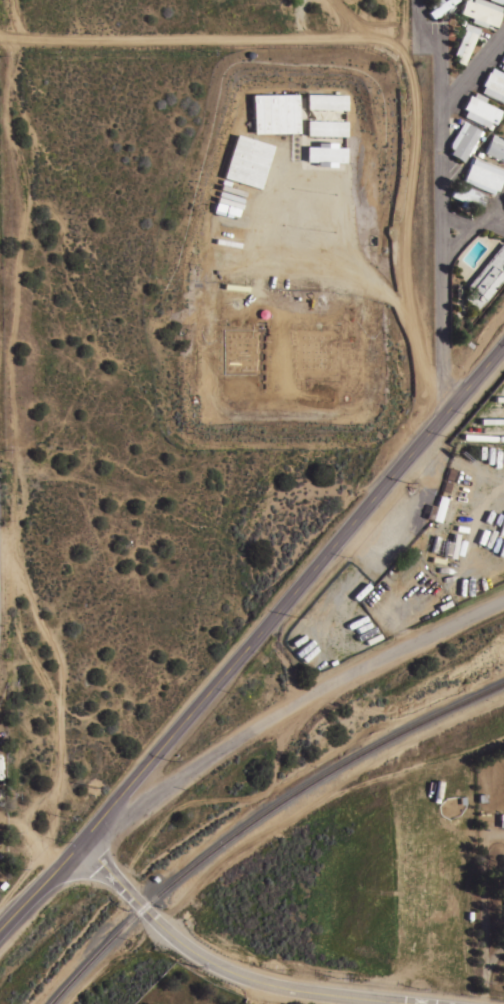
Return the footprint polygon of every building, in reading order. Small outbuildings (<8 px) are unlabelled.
[(428,4),(434,0),(442,0),(456,0),(450,4),(451,5),(448,7),(447,6),(439,12),(440,13),(434,17),(433,16),(431,18),(426,12),(431,8),(428,4)] [(459,12),(463,0),(486,0),(501,6),(499,12),(500,12),(494,26),(485,23),(484,26),(475,23),(477,19),(459,12)] [(461,64),(460,63),(460,64),(452,60),(453,60),(450,58),(464,28),(476,34),(461,64)] [(501,54),(495,69),(503,73),(503,55),(501,54)] [(491,67),(503,74),(503,104),(480,91),(483,85),(480,84),(481,83),(480,83),(482,78),(483,79),(484,76),(483,76),(485,72),(486,72),(487,71),(488,72),(491,67)] [(486,127),(485,129),(479,126),(466,119),(467,118),(462,115),(465,109),(461,108),(468,94),(471,96),(474,91),(485,97),(483,101),(500,110),(493,123),(489,121),(488,122),(491,124),(489,129),(486,127)] [(253,133),(253,95),(298,94),(298,133),(253,133)] [(344,110),(344,95),(304,94),(304,109),(344,110)] [(320,120),(334,121),(334,111),(321,110),(320,120)] [(462,120),(480,131),(479,134),(478,134),(475,139),(473,142),(472,143),(473,144),(469,152),(468,151),(466,154),(465,154),(461,161),(448,153),(451,148),(448,147),(449,142),(462,120)] [(343,122),(304,121),(303,136),(323,136),(323,141),(333,141),(333,136),(343,137),(343,122)] [(503,162),(503,164),(500,162),(501,160),(488,155),(488,156),(485,155),(485,153),(483,152),(484,150),(483,149),(484,146),(485,147),(492,133),(503,138),(503,162)] [(236,134),(272,146),(259,188),(223,177),(236,134)] [(303,161),(342,162),(343,148),(303,147),(303,161)] [(461,180),(464,173),(463,173),(464,170),(465,170),(471,157),(472,157),(473,156),(503,168),(502,170),(503,170),(501,176),(502,177),(496,190),(493,189),(492,193),(461,180)] [(458,190),(461,184),(478,191),(475,197),(483,201),(479,209),(477,207),(476,208),(474,208),(475,206),(473,206),(472,208),(467,206),(468,205),(466,204),(466,203),(463,202),(463,203),(460,202),(461,201),(458,199),(458,200),(456,199),(457,199),(449,195),(452,187),(458,190)] [(502,242),(503,244),(503,274),(486,295),(487,296),(485,298),(484,297),(483,299),(482,299),(474,308),(462,298),(468,291),(464,287),(502,242)] [(438,521),(431,519),(438,495),(441,496),(441,495),(443,495),(443,496),(445,497),(438,521)] [(407,565),(400,558),(411,547),(418,554),(407,565)]
